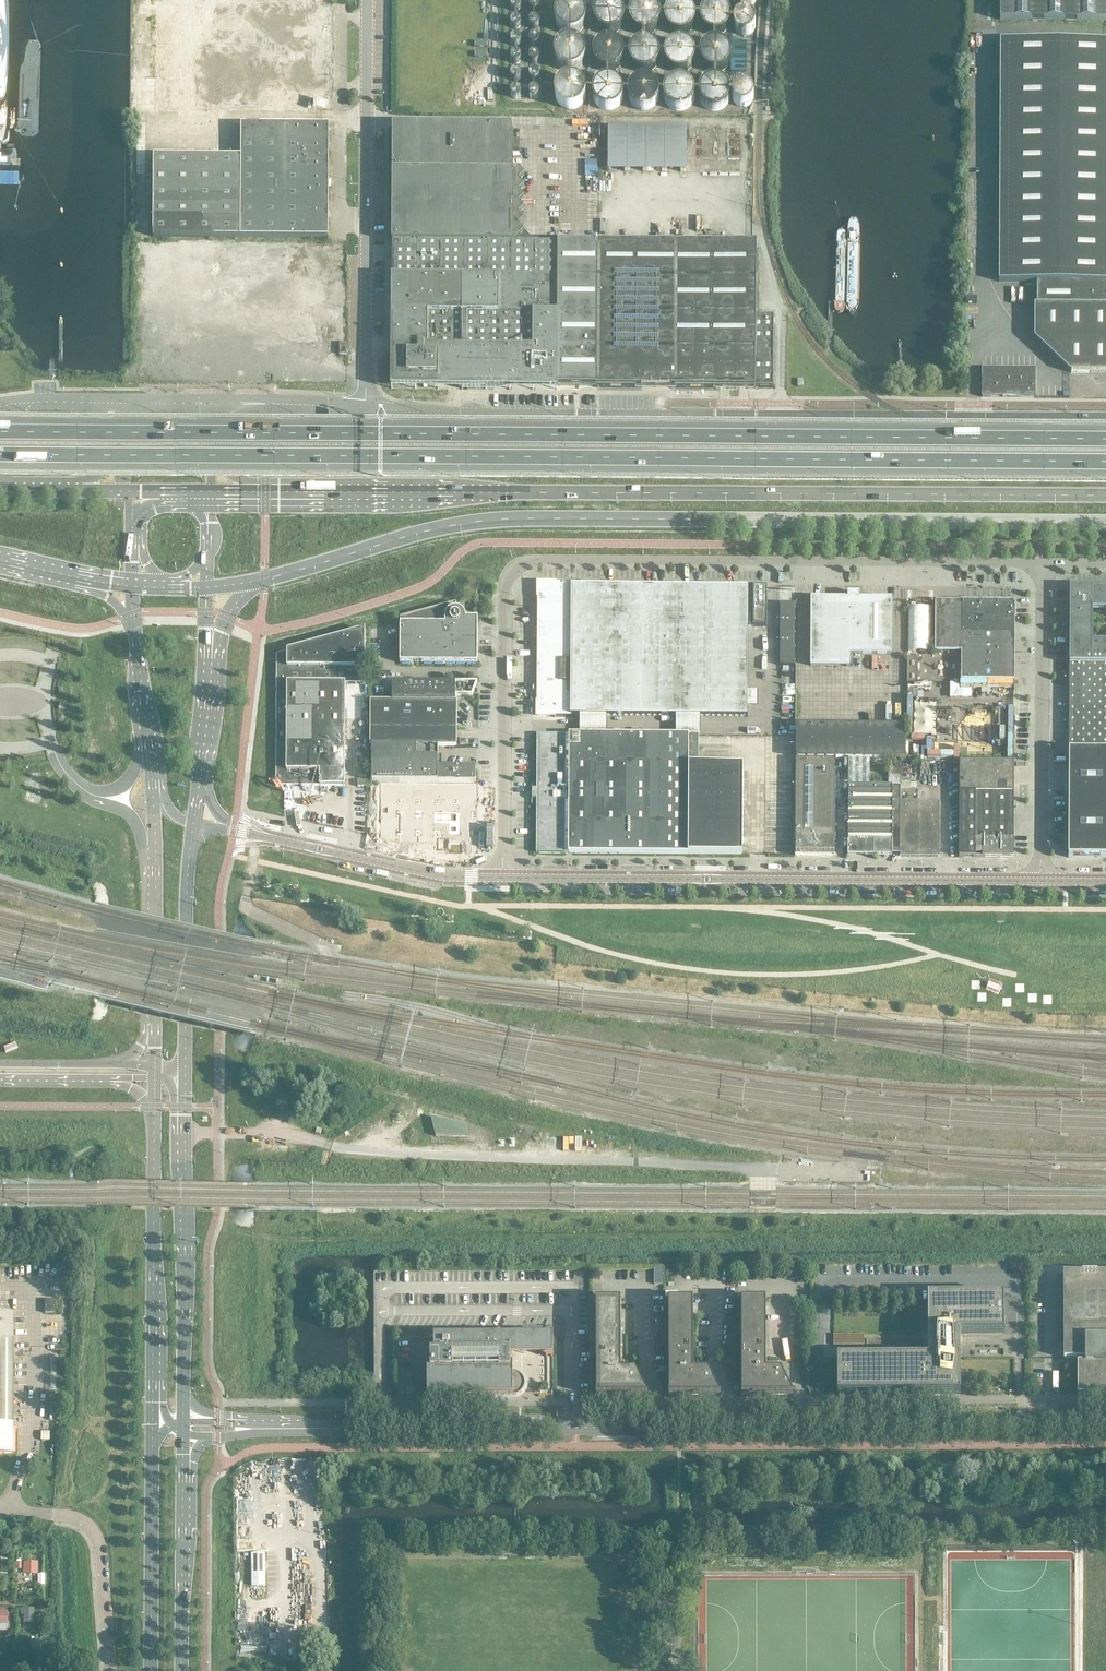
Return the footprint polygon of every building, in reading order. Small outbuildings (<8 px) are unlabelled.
[(730,3),(733,7),(735,8),(738,9),(741,10),(743,10),(746,10),(749,9),(752,8),(754,5),(756,3),(757,0),(728,0),(730,3)] [(1000,20),(1105,20),(1105,0),(1000,0),(1000,20)] [(329,108),(330,2),(315,2),(210,1),(209,1),(208,107),(329,108)] [(521,4),(520,3),(519,2),(518,1),(516,1),(515,1),(514,2),(512,3),(511,4),(511,6),(511,7),(511,9),(512,10),(513,11),(514,12),(515,12),(517,12),(518,12),(519,11),(520,10),(521,9),(521,7),(521,6),(521,4)] [(536,1),(535,1),(534,1),(532,1),(532,2),(531,3),(530,3),(529,4),(529,6),(529,7),(529,9),(530,10),(532,11),(533,12),(535,12),(536,12),(538,11),(539,10),(540,8),(540,6),(540,5),(539,3),(538,2),(536,1)] [(587,19),(587,16),(585,12),(583,9),(580,6),(578,5),(575,4),(570,3),(567,4),(564,5),(562,6),(560,8),(558,10),(556,13),(555,18),(555,22),(556,25),(557,28),(559,30),(562,33),(565,34),(568,35),(573,35),(578,34),(581,32),(583,29),(586,26),(587,23),(587,19)] [(660,26),(661,24),(662,19),(661,14),(660,10),(658,8),(655,6),(652,4),(650,3),(645,3),(641,3),(639,4),(636,6),(633,9),(631,12),(630,17),(630,21),(630,24),(631,27),(633,29),(635,31),(638,33),(640,34),(644,35),(647,35),(651,34),(655,32),(658,30),(660,26)] [(624,24),(625,21),(625,18),(624,15),(623,12),(620,8),(618,6),(614,5),(612,4),(609,4),(604,5),(602,6),(599,8),(596,11),(594,16),(594,19),(594,22),(594,25),(596,29),(599,31),(603,34),(605,35),(610,35),(614,34),(617,33),(620,31),(623,28),(624,24)] [(695,23),(696,20),(695,17),(694,14),(693,12),(691,9),(689,7),(685,5),(682,5),(679,5),(676,5),(674,6),(671,8),(669,10),(667,12),(665,16),(665,20),(665,24),(666,27),(667,29),(669,31),(672,33),(674,34),(679,36),(684,35),(688,33),(691,31),(693,29),(694,26),(695,23)] [(731,23),(731,20),(730,15),(729,13),(727,10),(724,7),(721,6),(718,5),(715,5),(710,6),(708,7),(705,9),(702,13),(701,16),(700,20),(700,23),(701,27),(703,30),(705,32),(707,34),(711,35),(713,36),(719,36),(722,35),(725,33),(728,30),(730,26),(731,23)] [(755,22),(754,20),(752,17),(750,16),(748,15),(746,15),(743,15),(741,15),(738,17),(736,19),(735,20),(735,22),(734,25),(734,28),(736,31),(737,33),(739,34),(741,36),(745,36),(747,36),(750,35),(752,33),(753,32),(755,29),(755,27),(755,24),(755,22)] [(521,22),(520,21),(519,20),(518,19),(517,19),(515,19),(514,19),(512,20),(512,21),(511,22),(510,24),(511,25),(511,27),(512,28),(514,29),(515,29),(516,29),(517,29),(518,29),(519,28),(520,27),(521,26),(521,24),(521,23),(521,22)] [(538,20),(537,19),(536,19),(534,19),(532,19),(531,19),(530,21),(529,22),(529,23),(529,24),(529,26),(530,27),(531,28),(532,29),(533,30),(535,30),(537,29),(538,28),(539,27),(540,26),(540,24),(540,22),(539,21),(538,20)] [(154,75),(176,76),(177,36),(156,35),(154,75)] [(520,39),(520,38),(519,37),(517,36),(516,36),(514,36),(512,37),(511,39),(510,41),(511,43),(511,44),(512,45),(513,46),(514,47),(515,47),(516,47),(518,47),(519,46),(520,45),(521,43),(521,41),(521,40),(520,39)] [(538,37),(537,36),(536,36),(534,36),(533,36),(532,36),(530,37),(529,39),(529,40),(529,41),(529,43),(529,44),(530,45),(531,46),(532,47),(533,47),(535,47),(536,47),(537,47),(538,46),(539,45),(540,43),(540,42),(540,41),(539,39),(538,38),(538,37)] [(585,60),(585,56),(585,53),(584,49),(581,46),(577,43),(574,42),(570,41),(567,41),(564,42),(560,44),(557,48),(555,50),(554,55),(554,59),(556,64),(558,67),(561,69),(565,71),(570,72),(573,72),(577,70),(580,68),(583,65),(584,63),(585,60)] [(622,66),(624,61),(625,58),(624,54),(623,49),(619,45),(616,43),(611,41),(607,41),(603,42),(600,44),(596,48),(594,51),(593,54),(593,57),(593,60),(594,63),(595,66),(597,68),(601,71),(602,71),(606,73),(609,73),(612,72),(615,71),(618,70),(620,68),(622,66)] [(1038,41),(1000,41),(999,281),(1037,282),(1037,305),(1034,305),(1034,338),(1070,372),(1105,372),(1105,42),(1038,41)] [(660,62),(660,57),(660,54),(658,50),(655,46),(652,44),(648,42),(643,42),(639,43),(636,44),(633,47),(631,49),(630,52),(629,55),(629,59),(630,64),(632,67),(634,69),(638,72),(642,73),(647,73),(650,72),(653,70),(656,69),(659,64),(660,62)] [(695,59),(695,54),(694,51),(692,48),(690,46),(688,44),(684,43),(681,42),(678,42),(673,44),(669,47),(666,51),(665,53),(664,58),(665,61),(666,66),(668,68),(670,71),(675,73),(678,74),(681,74),(684,73),(689,71),(692,68),(693,66),(695,63),(695,59)] [(730,61),(730,58),(730,53),(728,50),(726,48),(724,46),(721,44),(716,43),(712,43),(709,44),(707,45),(703,49),(702,51),(700,55),(700,58),(700,61),(701,64),(703,67),(705,69),(708,71),(712,72),(715,73),(720,72),(722,71),(726,68),(729,64),(730,61)] [(538,55),(536,54),(535,53),(533,54),(532,54),(531,54),(530,56),(529,56),(529,58),(528,59),(529,61),(529,62),(530,63),(531,64),(532,64),(534,65),(535,65),(536,64),(537,64),(539,63),(539,62),(540,60),(540,59),(540,57),(539,56),(538,55)] [(746,61),(746,53),(732,53),(732,61),(746,61)] [(520,56),(519,55),(518,54),(516,54),(515,54),(513,54),(512,55),(511,56),(510,58),(510,59),(511,61),(512,63),(513,64),(514,64),(516,65),(517,65),(518,64),(519,64),(520,63),(521,62),(521,60),(521,59),(521,58),(521,56),(520,56)] [(521,74),(520,73),(519,72),(518,72),(516,71),(515,71),(513,72),(511,73),(511,75),(510,77),(511,78),(511,79),(512,80),(513,81),(514,82),(516,82),(517,82),(518,81),(519,81),(520,80),(521,79),(521,78),(521,77),(521,75),(521,74)] [(537,72),(536,71),(534,71),(533,71),(532,72),(530,73),(529,74),(529,75),(529,76),(529,77),(529,79),(530,80),(530,81),(532,82),(533,82),(535,82),(536,82),(538,81),(538,80),(539,79),(540,78),(540,76),(539,74),(537,72)] [(585,100),(586,96),(586,91),(585,89),(584,86),(582,84),(580,82),(578,80),(575,79),(572,78),(567,79),(565,79),(561,81),(560,82),(556,87),(555,89),(554,94),(555,97),(555,99),(557,102),(560,106),(562,108),(566,109),(569,110),(574,110),(578,108),(582,105),(584,102),(585,100)] [(624,93),(623,90),(621,86),(618,83),(615,81),(612,80),(607,79),(604,80),(602,81),(597,84),(595,86),(594,88),(593,91),(592,94),(592,97),(593,100),(594,103),(596,106),(599,108),(601,110),(606,111),(612,111),(614,110),(619,107),(621,104),(624,100),(624,96),(624,93)] [(695,97),(695,93),(695,90),(693,87),(691,84),(688,82),(686,80),(683,80),(680,79),(676,80),(672,81),(668,85),(666,87),(665,90),(664,93),(664,96),(664,99),(666,103),(668,106),(670,108),(675,110),(678,111),(682,111),(685,110),(688,108),(691,106),(693,103),(694,101),(695,97)] [(659,99),(660,96),(659,93),(658,89),(656,86),(654,84),(650,81),(646,80),(642,80),(639,80),(636,81),(632,85),(630,88),(629,91),(628,95),(628,98),(630,103),(632,106),(634,108),(637,109),(642,111),(644,111),(649,110),(652,109),(655,107),(656,105),(658,102),(659,99)] [(729,101),(730,98),(730,94),(729,91),(728,88),(726,86),(724,84),(722,82),(718,81),(715,80),(711,81),(709,82),(706,83),(704,85),(701,88),(700,93),(700,97),(700,100),(701,102),(703,105),(706,108),(710,110),(713,111),(716,111),(719,110),(722,109),(724,108),(726,106),(729,101)] [(753,95),(753,93),(751,90),(750,89),(747,87),(744,86),(741,86),(738,88),(735,90),(733,92),(733,95),(732,98),(733,100),(734,103),(736,105),(738,106),(739,107),(742,107),(745,107),(748,106),(751,104),(753,101),(753,99),(753,95)] [(522,93),(521,92),(521,91),(519,90),(519,89),(517,88),(516,88),(514,89),(513,89),(512,90),(511,91),(511,92),(510,93),(510,95),(511,96),(511,97),(512,98),(513,99),(514,99),(515,100),(516,100),(518,99),(519,99),(520,98),(520,97),(521,97),(521,95),(522,94),(522,93)] [(536,89),(535,88),(534,88),(532,89),(530,90),(529,91),(529,93),(529,95),(529,96),(530,97),(531,98),(532,99),(533,99),(534,99),(535,99),(536,99),(537,99),(538,98),(539,97),(539,96),(540,94),(540,93),(539,92),(538,90),(537,89),(536,89)] [(328,238),(329,125),(323,125),(322,125),(241,125),(241,146),(240,145),(234,151),(228,145),(223,151),(217,145),(211,151),(216,157),(154,156),(153,237),(240,237),(328,238)] [(755,316),(756,244),(511,243),(512,126),(393,126),(392,242),(392,314),(391,352),(391,388),(445,389),(494,389),(557,390),(557,386),(596,386),(596,387),(597,387),(597,386),(616,386),(616,387),(617,387),(617,386),(635,386),(635,387),(637,387),(637,386),(655,386),(655,387),(656,387),(656,386),(675,386),(675,387),(676,387),(676,386),(694,386),(694,387),(696,387),(696,386),(714,386),(714,388),(715,388),(715,386),(734,386),(734,388),(735,388),(735,387),(753,387),(753,388),(755,388),(755,387),(773,387),(773,316),(755,316)] [(688,171),(689,127),(610,126),(610,169),(688,171)] [(1035,397),(1035,369),(982,368),(982,397),(1035,397)] [(748,660),(748,626),(766,627),(766,586),(572,585),(572,584),(538,583),(537,716),(554,716),(554,715),(560,715),(560,716),(571,716),(571,715),(598,715),(747,716),(748,660)] [(1069,752),(1105,752),(1105,642),(1092,642),(1092,610),(1105,610),(1105,587),(1070,587),(1069,752)] [(891,653),(892,601),(892,599),(884,599),(867,599),(841,599),(823,598),(811,598),(810,666),(849,666),(849,653),(891,653)] [(1014,681),(1015,603),(962,602),(939,602),(935,602),(935,652),(961,652),(961,681),(1014,681)] [(477,664),(478,622),(478,619),(466,619),(466,618),(466,617),(465,615),(465,614),(464,613),(463,612),(462,611),(461,610),(460,609),(459,609),(458,609),(456,609),(456,603),(400,618),(400,663),(477,664)] [(795,665),(795,604),(781,604),(781,665),(795,665)] [(345,787),(345,684),(365,684),(365,630),(287,651),(287,652),(277,655),(276,786),(345,787)] [(457,746),(457,713),(457,701),(455,701),(455,696),(472,697),(477,683),(392,682),(392,701),(370,700),(370,746),(457,746)] [(952,682),(951,696),(971,697),(972,688),(957,687),(957,682),(952,682)] [(904,758),(904,727),(796,727),(796,758),(904,758)] [(1010,754),(1010,730),(956,729),(956,753),(1010,754)] [(688,854),(688,766),(689,735),(537,734),(536,853),(688,854)] [(442,767),(442,759),(438,758),(438,747),(372,746),(372,782),(475,783),(476,782),(476,768),(442,767)] [(1069,752),(1068,858),(1105,858),(1105,752),(1069,752)] [(834,856),(835,760),(796,760),(795,856),(834,856)] [(1013,857),(1014,792),(1014,762),(959,761),(959,857),(1013,857)] [(900,853),(900,791),(900,786),(848,786),(847,856),(892,856),(892,853),(900,853)] [(939,846),(939,802),(916,802),(917,791),(900,791),(900,853),(900,857),(939,857),(939,846)] [(475,797),(398,796),(398,842),(435,851),(475,852),(475,797)] [(465,1126),(431,1117),(435,1136),(468,1137),(465,1126)] [(1063,1272),(1063,1341),(1063,1358),(1085,1358),(1085,1362),(1077,1362),(1077,1395),(1105,1395),(1105,1272),(1063,1272)] [(957,1393),(956,1357),(956,1333),(1004,1333),(1004,1296),(928,1297),(931,1297),(932,1357),(837,1358),(837,1395),(960,1394),(960,1393),(957,1393)] [(54,1313),(54,1300),(44,1300),(45,1313),(54,1313)] [(648,1397),(635,1372),(621,1372),(621,1369),(622,1368),(623,1367),(623,1366),(623,1365),(622,1365),(622,1364),(621,1364),(621,1363),(621,1361),(621,1301),(596,1301),(596,1396),(648,1397)] [(720,1396),(708,1372),(693,1372),(693,1369),(694,1368),(695,1368),(695,1367),(695,1366),(695,1365),(695,1364),(694,1364),(693,1363),(693,1301),(668,1301),(669,1396),(720,1396)] [(793,1396),(781,1371),(766,1371),(766,1368),(767,1368),(767,1367),(768,1367),(768,1366),(768,1365),(767,1364),(767,1363),(766,1363),(766,1361),(766,1301),(741,1301),(741,1396),(793,1396)] [(13,1377),(13,1313),(0,1313),(0,1454),(13,1454),(13,1426),(13,1377)] [(513,1371),(513,1365),(510,1365),(510,1357),(553,1357),(553,1336),(546,1336),(501,1336),(501,1334),(494,1336),(495,1336),(434,1336),(434,1352),(430,1352),(430,1366),(427,1366),(427,1397),(513,1397),(514,1397),(515,1396),(517,1396),(518,1396),(520,1395),(521,1394),(521,1393),(522,1392),(523,1391),(523,1390),(524,1389),(524,1388),(525,1387),(525,1386),(525,1385),(525,1383),(524,1382),(524,1381),(523,1379),(522,1378),(521,1376),(519,1374),(518,1374),(517,1373),(515,1373),(514,1373),(512,1373),(512,1371),(513,1371)] [(267,1585),(267,1552),(253,1552),(253,1585),(267,1585)] [(37,1559),(24,1559),(24,1572),(37,1572),(37,1559)] [(9,1610),(0,1609),(0,1621),(9,1622),(9,1610)] [(39,1613),(26,1613),(26,1626),(39,1626),(39,1613)]
